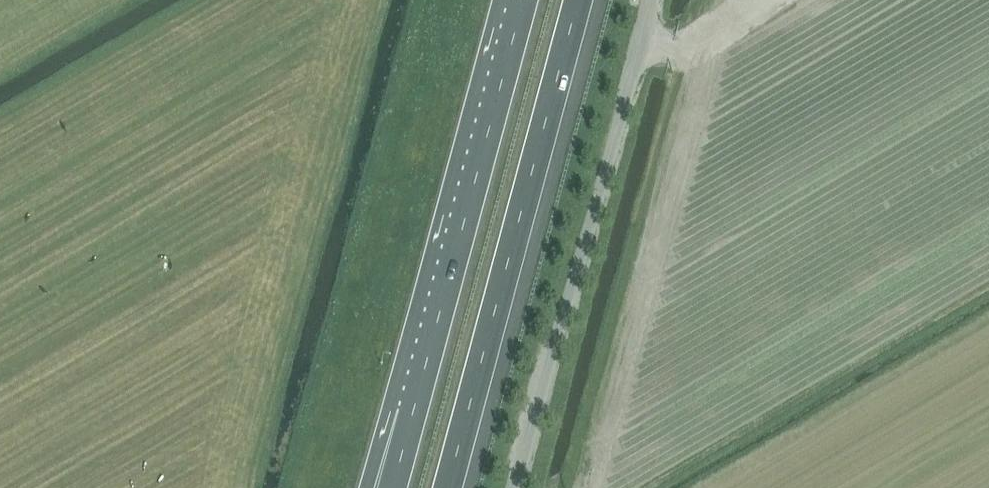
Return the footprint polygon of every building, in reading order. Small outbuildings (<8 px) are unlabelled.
[(439,186),(441,202),(453,201),(452,185),(439,186)]
